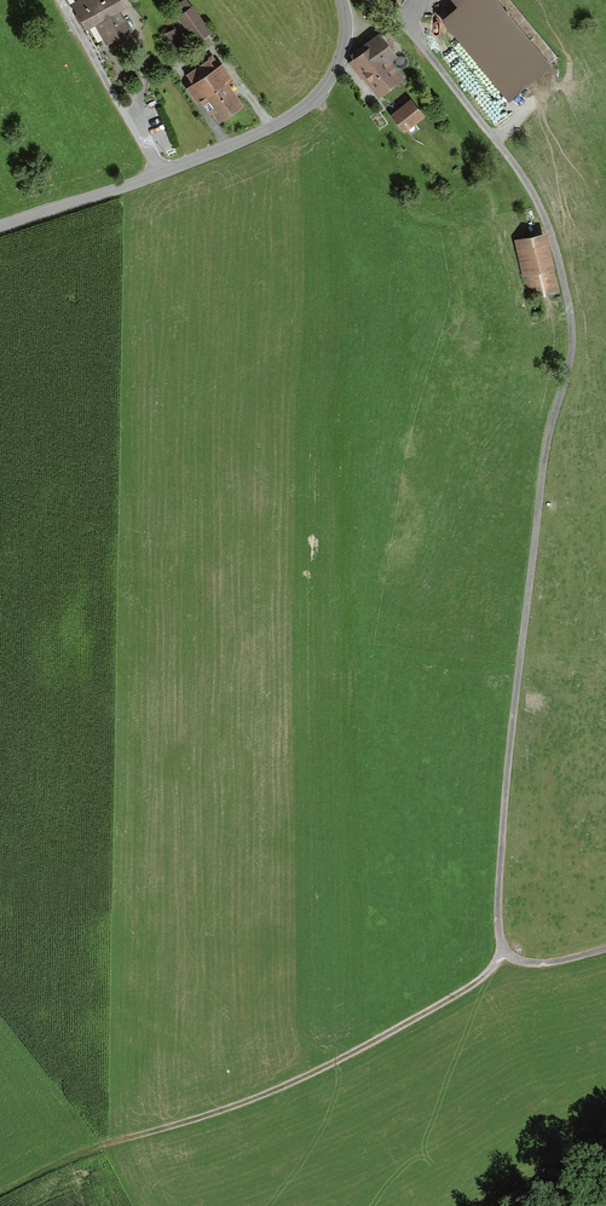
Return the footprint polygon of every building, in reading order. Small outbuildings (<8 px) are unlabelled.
[(70,2),(86,28),(95,23),(106,43),(132,28),(119,7),(129,1),(128,0),(74,0),(70,2)] [(213,31),(192,3),(191,4),(189,0),(181,0),(172,7),(178,14),(177,15),(197,42),(213,31)] [(551,64),(498,0),(456,0),(458,2),(441,16),(509,98),(551,64)] [(183,45),(175,27),(162,33),(170,51),(183,45)] [(363,76),(379,97),(405,76),(391,59),(398,54),(395,50),(401,46),(387,29),(383,32),(380,30),(350,53),(353,57),(348,61),(361,78),(363,76)] [(215,66),(209,57),(186,73),(193,82),(186,86),(197,102),(201,99),(211,113),(213,112),(219,120),(243,103),(228,82),(234,78),(222,61),(215,66)] [(426,114),(411,96),(390,113),(405,131),(426,114)] [(546,230),(514,238),(528,298),(561,290),(546,230)]
